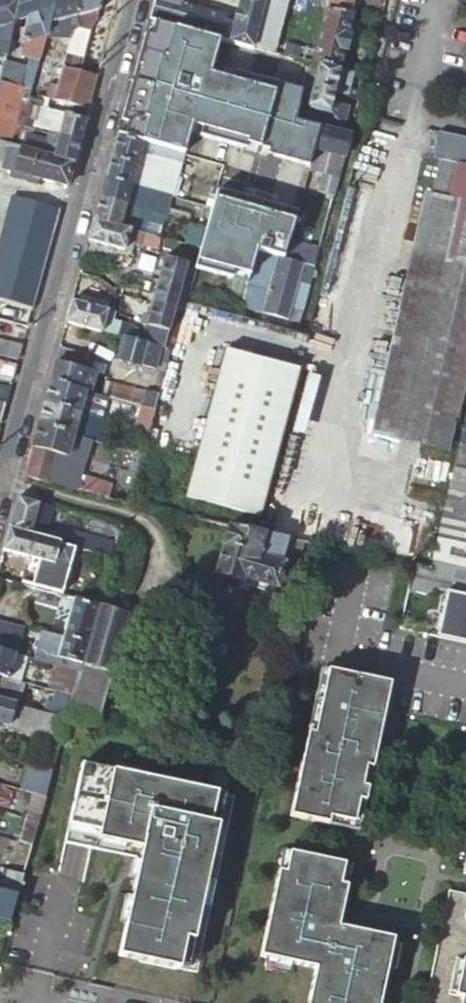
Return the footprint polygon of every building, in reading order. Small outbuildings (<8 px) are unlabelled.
[(9,141),(21,93),(28,95),(29,91),(35,67),(45,30),(52,0),(18,0),(13,22),(24,18),(18,40),(22,39),(18,56),(26,59),(25,65),(3,60),(0,73),(0,139),(9,141)] [(3,60),(13,22),(18,0),(0,0),(0,73),(3,60)] [(45,30),(59,26),(60,26),(59,23),(66,22),(65,16),(71,14),(74,0),(52,0),(45,30)] [(71,14),(74,24),(90,28),(95,19),(92,6),(94,6),(95,0),(74,0),(71,14)] [(87,38),(97,40),(102,21),(110,22),(116,0),(95,0),(94,6),(92,6),(95,19),(90,28),(89,30),(87,38)] [(147,16),(251,44),(262,0),(218,0),(215,11),(178,0),(177,2),(169,0),(152,0),(147,16)] [(270,50),(281,4),(264,0),(262,0),(251,44),(270,50)] [(322,7),(347,11),(349,12),(351,0),(324,0),(322,7)] [(310,63),(334,69),(341,37),(344,24),(347,11),(322,7),(310,62),(310,63)] [(310,150),(317,127),(290,119),(292,112),(308,116),(311,109),(295,105),(295,107),(239,91),(251,44),(147,16),(122,110),(128,114),(130,114),(227,142),(230,128),(310,150)] [(344,24),(341,37),(347,38),(350,25),(344,24)] [(59,26),(45,30),(35,67),(48,70),(51,58),(50,57),(59,26)] [(295,107),(295,105),(300,84),(305,61),(270,50),(251,44),(239,91),(295,107)] [(305,61),(300,84),(330,91),(329,92),(341,94),(347,71),(334,69),(310,63),(310,62),(305,61)] [(60,73),(54,98),(70,102),(79,69),(62,64),(60,73)] [(35,67),(29,91),(43,95),(54,98),(60,73),(48,70),(35,67)] [(70,102),(87,107),(96,74),(79,69),(70,102)] [(331,116),(334,104),(327,102),(329,92),(330,91),(300,84),(295,105),(311,109),(325,111),(324,113),(331,116)] [(29,91),(28,95),(27,100),(40,104),(43,95),(29,91)] [(337,117),(343,119),(345,113),(343,112),(344,106),(334,104),(331,116),(337,117)] [(59,133),(78,138),(84,117),(40,105),(36,119),(23,116),(21,124),(33,127),(33,126),(59,133)] [(311,109),(308,116),(335,124),(337,117),(331,116),(324,113),(325,111),(311,109)] [(221,162),(227,142),(130,114),(128,114),(122,110),(116,132),(153,143),(208,158),(221,162)] [(21,124),(19,133),(30,136),(33,127),(21,124)] [(315,191),(330,194),(345,135),(317,127),(310,150),(306,168),(320,171),(315,191)] [(153,143),(116,132),(104,175),(155,189),(169,193),(175,173),(147,165),(153,143)] [(29,147),(72,159),(78,138),(59,133),(57,137),(50,135),(46,137),(43,146),(31,143),(29,147)] [(435,136),(429,163),(438,166),(430,201),(427,216),(443,219),(394,438),(443,450),(465,347),(465,143),(435,136)] [(65,184),(72,159),(29,147),(9,141),(0,139),(0,164),(65,184)] [(218,177),(221,162),(208,158),(204,173),(218,177)] [(155,189),(104,175),(98,196),(145,209),(149,210),(155,189)] [(0,234),(0,297),(31,305),(59,207),(11,193),(0,234)] [(145,209),(98,196),(93,217),(143,231),(151,233),(155,222),(142,218),(145,209)] [(427,216),(430,201),(422,199),(419,214),(427,216)] [(163,214),(185,220),(187,212),(165,206),(163,214)] [(370,433),(394,438),(443,219),(427,216),(419,214),(370,433)] [(143,231),(93,217),(87,238),(123,247),(126,238),(135,240),(140,241),(143,231)] [(180,241),(192,244),(195,232),(183,229),(180,241)] [(151,233),(143,231),(140,241),(149,244),(152,233),(151,233)] [(157,246),(160,236),(152,233),(149,244),(157,246)] [(186,292),(239,307),(254,251),(255,246),(203,233),(194,266),(187,288),(186,292)] [(126,238),(123,247),(130,249),(135,240),(126,238)] [(285,259),(311,267),(316,249),(289,242),(285,259)] [(254,251),(239,307),(296,323),(299,313),(288,310),(296,281),(306,284),(311,267),(285,259),(254,251)] [(157,279),(187,288),(194,266),(185,264),(186,261),(164,255),(157,279)] [(181,309),(186,292),(187,288),(157,279),(151,300),(181,309)] [(288,310),(299,313),(306,284),(296,281),(288,310)] [(80,292),(78,301),(106,308),(109,300),(80,292)] [(110,319),(112,320),(114,310),(106,308),(78,301),(70,298),(64,321),(100,331),(105,318),(110,319)] [(170,350),(181,309),(151,300),(141,334),(139,341),(162,348),(168,349),(170,350)] [(106,333),(110,319),(105,318),(100,331),(106,333)] [(132,339),(134,330),(130,327),(126,323),(112,320),(110,319),(106,333),(124,338),(125,337),(132,339)] [(139,341),(141,334),(134,330),(132,339),(139,341)] [(21,342),(0,337),(0,353),(17,358),(21,342)] [(162,348),(139,341),(132,339),(125,337),(124,338),(118,359),(140,367),(141,364),(156,368),(162,348)] [(86,352),(58,345),(53,360),(82,368),(86,352)] [(168,349),(162,348),(156,368),(162,370),(168,349)] [(185,495),(258,514),(296,369),(223,351),(185,495)] [(12,377),(15,363),(0,359),(0,374),(12,377)] [(53,360),(48,380),(78,388),(85,390),(89,391),(94,372),(82,368),(53,360)] [(48,380),(42,401),(78,412),(85,390),(78,388),(48,380)] [(5,402),(9,387),(0,385),(0,401),(5,402)] [(154,409),(158,393),(144,389),(140,405),(154,409)] [(42,401),(36,424),(73,434),(75,427),(79,428),(80,421),(76,420),(78,412),(42,401)] [(133,428),(147,432),(154,409),(140,405),(133,428)] [(465,449),(465,424),(459,422),(453,446),(465,449)] [(36,424),(22,475),(62,486),(77,435),(73,434),(36,424)] [(465,476),(465,449),(453,446),(447,473),(465,476)] [(444,495),(465,498),(465,476),(447,473),(443,494),(444,495)] [(113,501),(127,504),(134,477),(121,474),(113,501)] [(52,505),(16,495),(7,528),(32,535),(43,538),(52,505)] [(439,518),(465,523),(465,498),(444,495),(439,518)] [(433,543),(465,548),(465,523),(439,518),(433,543)] [(286,540),(228,527),(215,573),(240,579),(241,577),(276,586),(282,563),(280,563),(286,540)] [(32,535),(7,528),(2,548),(14,552),(25,555),(32,535)] [(43,538),(32,535),(25,555),(50,562),(56,541),(43,538)] [(111,557),(114,547),(73,535),(70,545),(111,557)] [(295,567),(301,543),(286,540),(280,563),(282,563),(295,567)] [(428,564),(464,571),(465,571),(465,548),(433,543),(428,564)] [(412,569),(405,593),(413,595),(434,590),(458,595),(464,571),(428,564),(426,573),(412,569)] [(442,592),(433,640),(465,647),(465,597),(459,595),(442,592)] [(92,622),(97,605),(98,603),(71,595),(66,615),(92,622)] [(65,715),(93,723),(124,613),(97,605),(92,622),(86,642),(78,669),(71,693),(68,705),(66,710),(65,715)] [(86,642),(92,622),(66,615),(60,635),(86,642)] [(12,651),(19,627),(0,621),(0,648),(12,651)] [(53,662),(78,669),(86,642),(60,635),(46,630),(38,658),(53,662)] [(15,677),(18,678),(25,654),(12,651),(0,648),(0,673),(15,677)] [(59,690),(71,693),(78,669),(53,662),(46,686),(59,690)] [(317,669),(285,816),(354,831),(385,684),(317,669)] [(9,700),(15,677),(0,673),(0,697),(9,700)] [(68,705),(71,693),(59,690),(55,701),(68,705)] [(65,716),(56,713),(9,700),(0,697),(0,722),(58,739),(65,716)] [(231,794),(78,762),(62,840),(136,856),(115,954),(194,971),(231,794)] [(17,788),(30,791),(42,795),(49,771),(24,763),(17,788)] [(30,791),(24,816),(36,819),(42,795),(30,791)] [(17,839),(29,842),(36,819),(24,816),(17,839)] [(9,868),(21,871),(29,842),(17,839),(9,868)] [(333,927),(347,866),(278,851),(256,956),(311,968),(304,1002),(375,1002),(389,939),(333,927)] [(3,889),(16,892),(21,871),(9,868),(3,889)] [(11,908),(16,892),(3,889),(0,888),(0,906),(11,908)] [(445,892),(420,1002),(465,1002),(465,896),(445,892)]
